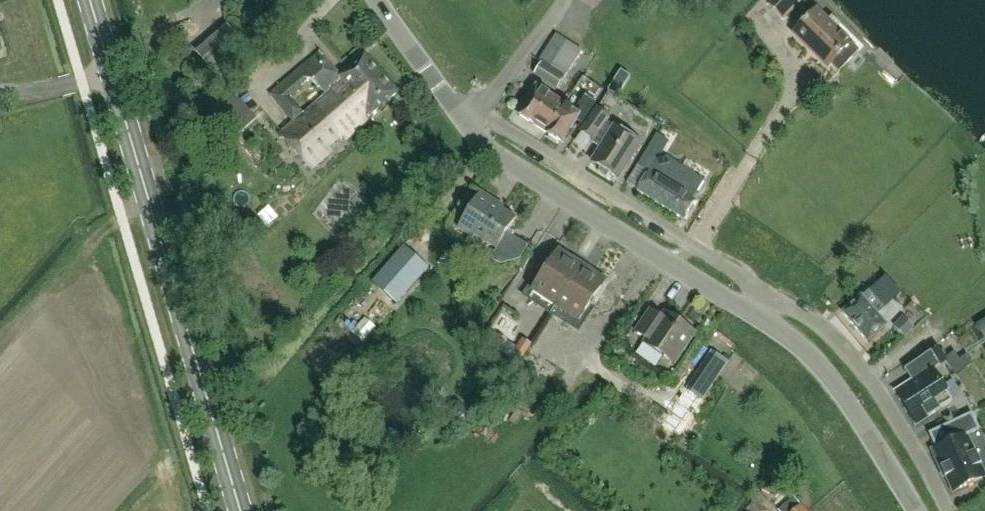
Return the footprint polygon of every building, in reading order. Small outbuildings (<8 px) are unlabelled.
[(767,3),(783,19),(802,0),(770,0),(767,3)] [(858,53),(827,22),(816,11),(793,35),(828,68),(830,65),(838,73),(858,53)] [(247,51),(229,30),(198,56),(217,77),(247,51)] [(550,79),(554,81),(558,76),(564,79),(582,51),(556,35),(537,62),(541,64),(533,75),(547,84),(550,79)] [(270,97),(293,124),(304,115),(288,97),(307,81),(312,81),(325,96),(325,97),(332,91),(330,88),(342,77),(320,52),(270,97)] [(366,56),(342,77),(330,88),(332,91),(325,97),(325,96),(317,103),(340,132),(338,134),(344,140),(398,93),(366,56)] [(546,134),(564,105),(535,86),(517,115),(546,134)] [(216,123),(241,101),(232,92),(208,114),(216,123)] [(564,105),(546,134),(561,143),(575,120),(582,124),(595,103),(585,96),(578,107),(579,109),(577,113),(564,105)] [(241,101),(216,123),(232,141),(257,119),(241,101)] [(304,115),(293,124),(280,135),(311,169),(332,151),(326,144),(338,134),(340,132),(317,103),(304,115)] [(591,142),(592,143),(600,148),(592,162),(618,179),(640,143),(614,127),(606,121),(609,117),(597,109),(580,132),(592,140),(591,142)] [(658,122),(651,136),(666,143),(673,129),(658,122)] [(653,141),(649,147),(637,166),(648,173),(637,191),(683,219),(694,201),(693,200),(704,181),(693,174),(697,169),(687,163),(683,168),(659,153),(662,147),(653,141)] [(480,193),(466,215),(457,229),(473,239),(474,236),(496,250),(515,218),(496,207),(498,204),(480,193)] [(403,247),(371,283),(396,305),(428,269),(403,247)] [(556,307),(582,266),(558,251),(532,291),(556,307)] [(582,266),(556,307),(579,322),(605,281),(582,266)] [(861,297),(847,309),(842,313),(867,342),(886,326),(877,316),(885,309),(869,291),(861,297)] [(661,317),(650,310),(634,333),(645,340),(643,344),(674,365),(696,332),(665,311),(661,317)] [(972,325),(984,345),(984,317),(972,325)] [(686,390),(671,414),(654,403),(646,414),(664,426),(663,428),(677,437),(728,361),(711,350),(685,389),(686,390)] [(955,375),(965,369),(959,359),(954,351),(944,358),(955,375)] [(938,367),(930,354),(904,370),(912,382),(895,393),(916,425),(952,402),(932,371),(938,367)] [(942,468),(953,492),(984,477),(965,436),(978,430),(971,414),(945,426),(952,441),(931,450),(940,469),(942,468)]
